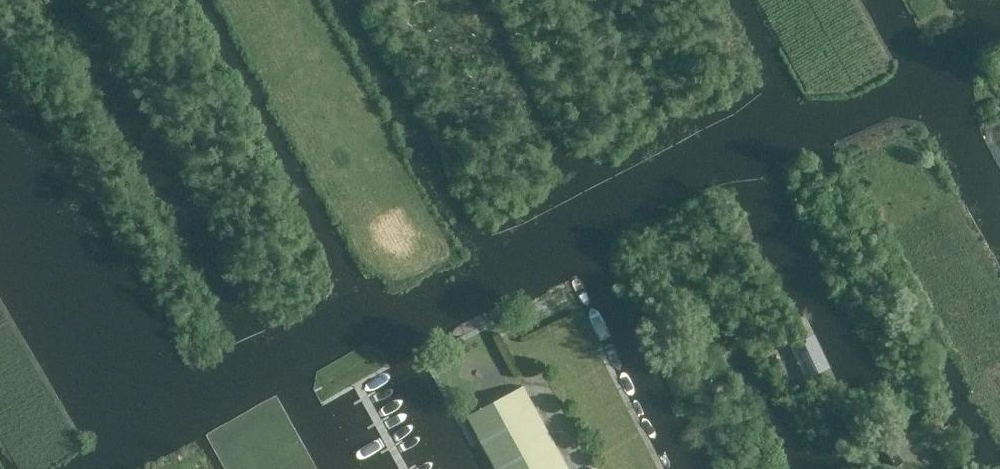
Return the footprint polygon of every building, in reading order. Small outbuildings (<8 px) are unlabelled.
[(815,334),(790,346),(806,380),(831,367),(815,334)] [(523,386),(467,416),(484,447),(496,468),(569,468),(523,386)]
